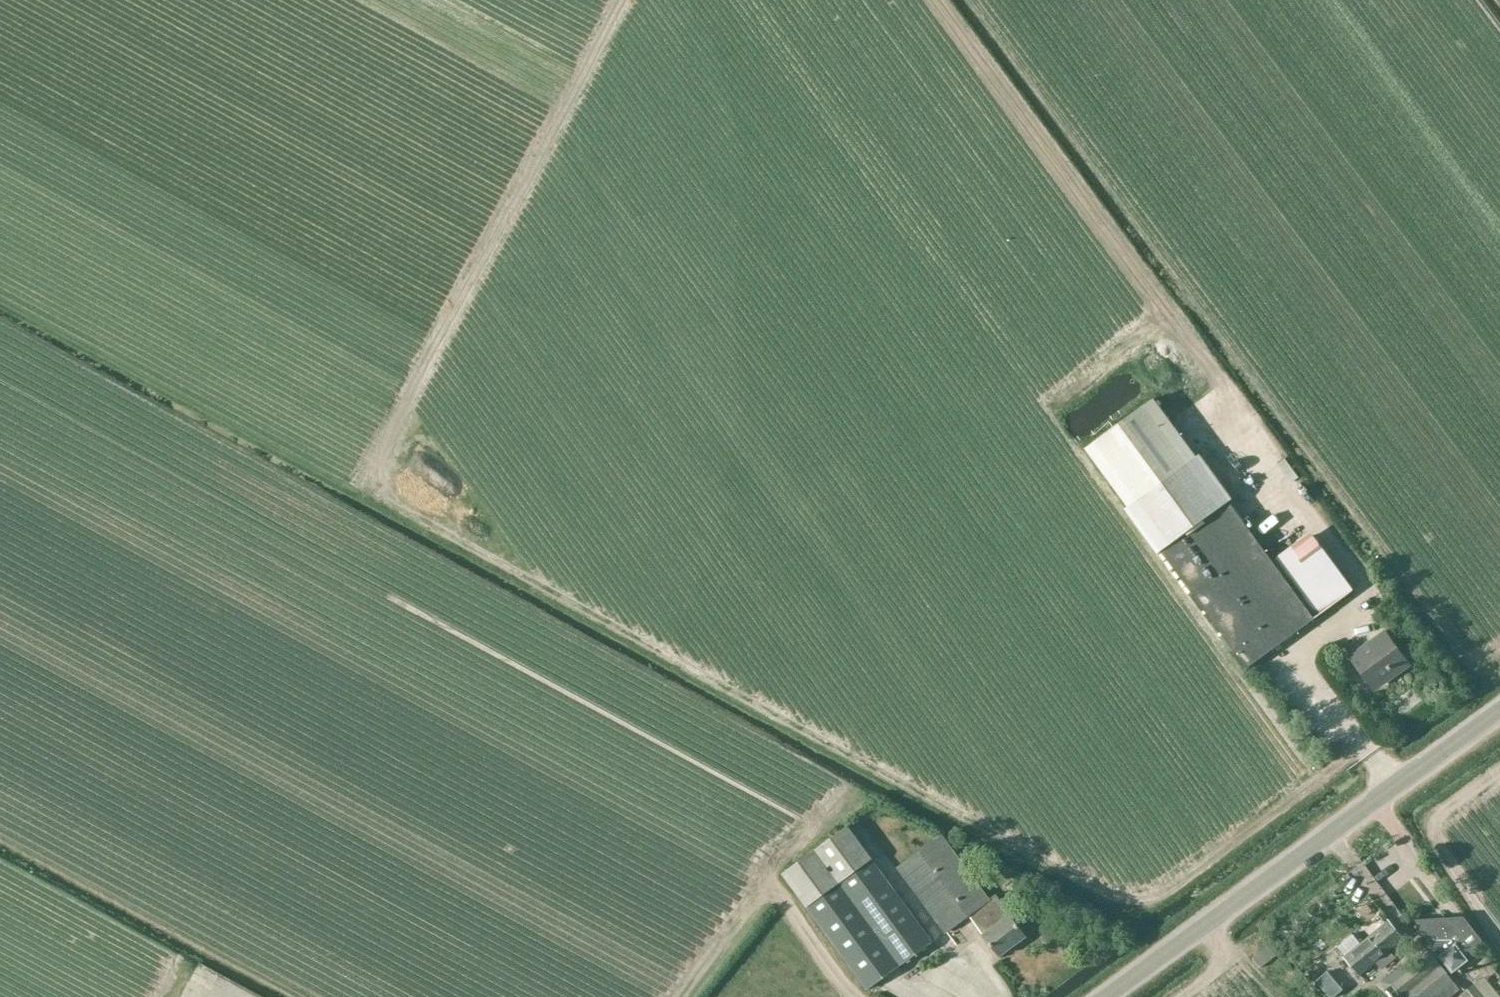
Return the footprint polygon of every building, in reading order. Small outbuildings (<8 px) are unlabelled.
[(1087,446),(1130,506),(1246,668),(1353,591),(1312,534),(1273,562),(1155,397),(1087,446)] [(1384,630),(1349,655),(1371,684),(1390,670),(1394,676),(1410,665),(1384,630)] [(969,915),(982,934),(999,956),(1027,937),(996,894),(991,898),(943,834),(934,840),(921,824),(896,843),(908,860),(897,868),(945,934),(969,915)] [(848,825),(782,874),(807,907),(867,989),(933,942),(872,858),(848,825)] [(1467,958),(1486,944),(1464,917),(1456,924),(1451,918),(1414,919),(1437,951),(1438,957),(1452,974),(1468,961),(1467,958)] [(1394,958),(1389,952),(1405,939),(1389,920),(1344,956),(1360,976),(1379,961),(1384,967),(1394,958)] [(1269,946),(1253,959),(1261,968),(1276,955),(1269,946)] [(1390,983),(1401,996),(1434,996),(1454,981),(1429,950),(1390,983)] [(1322,956),(1309,968),(1323,986),(1338,975),(1322,956)] [(1460,996),(1486,996),(1475,984),(1460,996)]
